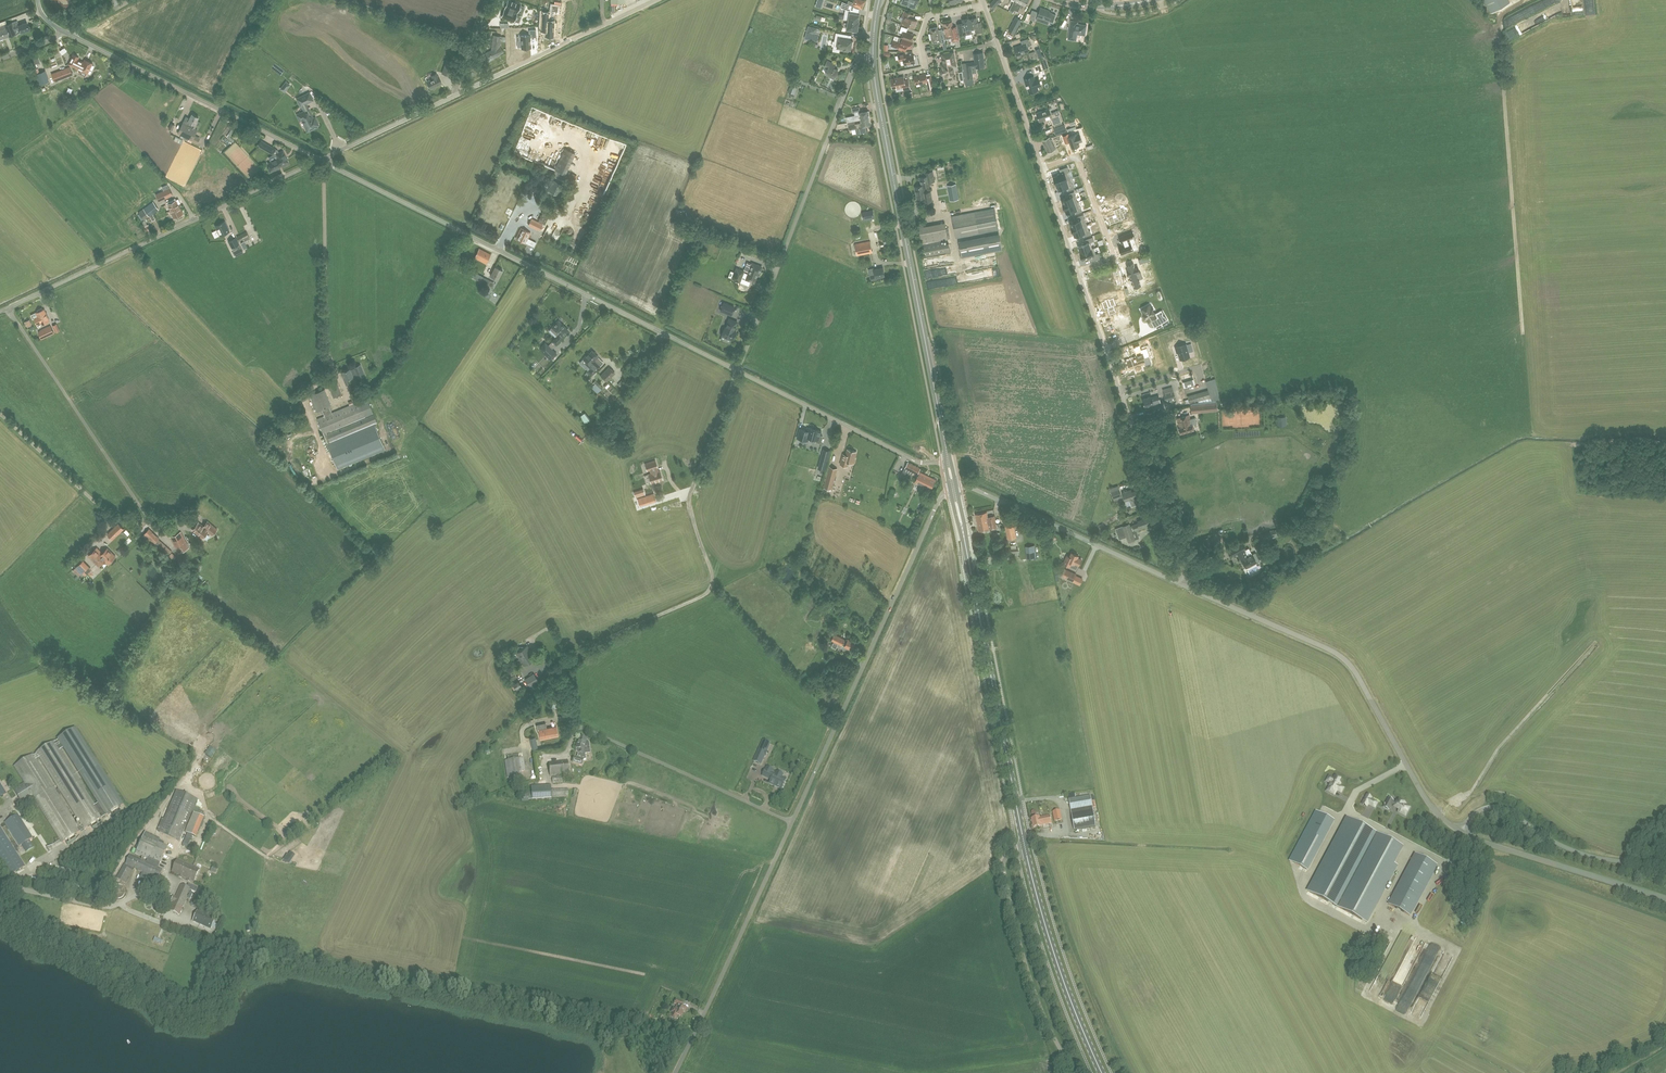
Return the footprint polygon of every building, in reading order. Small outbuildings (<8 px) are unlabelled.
[(502,16),(514,21),(517,14),(515,14),(516,12),(517,12),(521,4),(510,0),(508,0),(505,7),(507,8),(506,10),(504,9),(502,16)] [(853,5),(862,8),(865,2),(861,0),(855,0),(853,5)] [(1013,13),(1019,0),(1014,0),(1009,11),(1013,13)] [(1013,13),(1017,6),(1020,8),(1022,4),(1025,6),(1028,0),(1019,0),(1013,13)] [(1509,0),(1484,0),(1491,12),(1510,2),(1509,0)] [(1588,14),(1596,13),(1595,0),(1587,0),(1588,14)] [(1602,13),(1609,12),(1607,0),(1600,0),(1602,13)] [(851,6),(842,2),(840,8),(850,11),(851,6)] [(1041,7),(1038,17),(1043,18),(1042,22),(1048,24),(1049,21),(1053,22),(1055,15),(1051,13),(1052,12),(1049,11),(1049,10),(1041,7)] [(915,15),(911,14),(904,11),(902,17),(904,17),(902,22),(900,21),(914,27),(917,21),(913,19),(915,15)] [(542,13),(541,24),(541,30),(545,30),(545,35),(554,36),(554,29),(557,29),(557,22),(555,22),(549,22),(549,13),(542,13)] [(848,27),(847,29),(857,31),(859,21),(858,21),(860,15),(850,13),(850,15),(846,15),(846,18),(849,18),(848,24),(845,23),(844,26),(848,27)] [(1012,24),(1009,31),(1014,33),(1017,27),(1021,20),(1016,17),(1012,24)] [(971,29),(969,18),(962,19),(963,23),(957,24),(960,36),(972,33),(971,29)] [(969,18),(971,29),(975,29),(976,34),(983,32),(981,23),(977,24),(976,18),(969,19),(969,18)] [(1071,21),(1068,39),(1076,40),(1077,34),(1080,34),(1079,38),(1084,39),(1084,35),(1085,35),(1086,25),(1077,24),(1078,22),(1071,21)] [(16,34),(15,30),(20,29),(22,34),(30,31),(27,22),(14,27),(12,23),(5,26),(6,29),(0,31),(0,40),(16,34)] [(955,41),(956,45),(956,47),(961,46),(957,28),(953,29),(952,22),(944,23),(945,29),(943,30),(944,39),(948,38),(947,35),(951,34),(952,42),(955,41)] [(819,34),(815,34),(817,28),(810,26),(808,36),(807,35),(806,39),(817,41),(819,34)] [(901,38),(912,41),(911,41),(914,35),(906,32),(908,28),(901,26),(899,32),(903,33),(901,38)] [(945,42),(944,39),(943,30),(939,31),(938,30),(937,27),(930,28),(932,40),(933,42),(934,43),(936,43),(937,42),(937,39),(941,38),(941,43),(945,42)] [(521,41),(517,41),(517,47),(522,47),(522,48),(530,47),(530,37),(536,37),(536,29),(529,30),(529,35),(521,35),(521,36),(521,41)] [(852,42),(853,40),(846,39),(846,35),(836,33),(834,41),(838,42),(837,47),(834,46),(833,51),(839,52),(840,48),(843,48),(843,49),(849,50),(849,49),(851,50),(851,47),(852,47),(853,42),(852,42)] [(892,46),(895,47),(906,51),(907,47),(910,48),(912,41),(901,38),(898,36),(898,37),(899,37),(897,41),(894,40),(892,46)] [(491,50),(486,53),(489,61),(493,59),(493,58),(498,55),(498,54),(503,52),(500,46),(501,39),(493,38),(491,50)] [(1022,44),(1014,47),(1017,56),(1029,52),(1027,47),(1031,46),(1028,38),(1021,41),(1022,44)] [(1035,49),(1038,57),(1039,56),(1039,58),(1045,56),(1044,53),(1042,54),(1040,47),(1035,49)] [(945,76),(948,78),(953,77),(955,74),(953,67),(957,67),(954,51),(941,54),(942,64),(940,64),(941,69),(939,71),(940,75),(942,76),(945,76)] [(905,53),(898,54),(899,61),(903,60),(904,65),(915,62),(914,55),(906,57),(905,53)] [(971,62),(966,63),(968,79),(973,79),(972,73),(976,73),(976,68),(985,66),(984,59),(983,59),(982,53),(983,53),(974,54),(975,63),(971,63),(971,62)] [(73,54),(69,64),(73,66),(81,70),(79,73),(86,77),(87,73),(88,73),(90,69),(92,70),(94,66),(92,65),(93,63),(85,59),(83,62),(78,59),(77,59),(79,57),(73,54)] [(827,60),(824,67),(828,69),(825,73),(834,78),(838,70),(832,67),(833,63),(827,60)] [(446,61),(442,73),(450,76),(454,63),(446,61)] [(1040,65),(1033,68),(1035,74),(1043,71),(1042,71),(1040,65)] [(70,67),(69,67),(52,74),(54,81),(73,74),(70,67)] [(45,71),(35,75),(39,85),(49,81),(45,71)] [(438,77),(436,74),(432,76),(433,79),(427,82),(431,89),(442,83),(439,76),(438,77)] [(926,76),(926,74),(922,74),(922,75),(914,76),(916,84),(927,82),(929,91),(934,90),(930,75),(926,76)] [(892,88),(896,87),(896,88),(903,87),(904,90),(910,89),(908,80),(905,81),(904,76),(891,79),(892,88)] [(1034,77),(1025,80),(1027,85),(1028,88),(1029,92),(1033,91),(1034,91),(1034,90),(1038,89),(1037,87),(1036,86),(1038,85),(1040,85),(1038,80),(1036,80),(1035,81),(1034,79),(1034,77)] [(794,94),(798,84),(793,81),(789,92),(794,94)] [(290,85),(286,82),(281,89),(284,91),(290,85)] [(301,94),(303,96),(298,99),(301,105),(312,100),(309,93),(304,96),(303,93),(301,94)] [(860,115),(861,119),(870,118),(868,111),(860,112),(859,107),(852,108),(853,112),(855,112),(855,116),(860,115)] [(309,108),(304,111),(296,114),(300,122),(302,121),(307,132),(318,127),(318,126),(320,125),(316,116),(314,117),(309,108)] [(1049,109),(1036,113),(1040,122),(1048,119),(1049,122),(1053,121),(1054,125),(1062,122),(1060,114),(1056,115),(1055,113),(1051,114),(1049,109)] [(195,128),(196,125),(196,126),(198,121),(197,121),(199,117),(192,114),(188,121),(188,122),(187,124),(183,122),(177,134),(181,135),(180,137),(187,141),(189,139),(192,140),(197,130),(195,128)] [(871,125),(870,118),(861,119),(861,123),(849,126),(850,130),(856,129),(856,130),(860,129),(860,133),(868,131),(867,125),(871,125)] [(251,131),(248,130),(249,128),(242,124),(241,125),(240,125),(238,128),(240,130),(239,131),(248,136),(251,131)] [(1064,124),(1059,126),(1054,128),(1055,131),(1056,134),(1066,131),(1064,124)] [(1083,141),(1081,138),(1080,133),(1076,134),(1070,136),(1069,133),(1062,135),(1065,143),(1069,141),(1072,148),(1080,145),(1079,142),(1083,141)] [(1055,144),(1049,146),(1054,158),(1064,154),(1062,148),(1061,145),(1064,144),(1062,138),(1058,139),(1059,142),(1055,144)] [(282,151),(279,152),(278,150),(261,140),(258,146),(274,155),(276,154),(278,158),(272,161),(268,163),(270,167),(269,167),(269,168),(269,169),(269,170),(270,171),(271,172),(272,171),(273,171),(274,170),(274,169),(282,166),(282,165),(288,162),(285,154),(284,155),(282,151)] [(570,191),(573,185),(577,176),(571,173),(567,171),(565,175),(565,174),(575,152),(565,148),(555,169),(552,175),(566,183),(564,188),(570,191)] [(1096,156),(1096,163),(1098,163),(1099,170),(1110,169),(1109,161),(1105,161),(1105,158),(1100,158),(1099,156),(1096,156)] [(548,175),(549,172),(551,168),(543,165),(541,168),(547,171),(545,174),(541,172),(539,177),(545,180),(548,175)] [(1056,183),(1070,178),(1068,172),(1069,172),(1067,166),(1060,169),(1061,173),(1057,174),(1058,175),(1053,177),(1056,183)] [(930,182),(935,181),(933,171),(928,172),(925,172),(925,176),(920,177),(921,186),(915,187),(922,186),(922,187),(924,187),(931,186),(930,182)] [(1070,178),(1056,183),(1057,187),(1058,189),(1058,190),(1062,188),(1063,189),(1066,188),(1067,191),(1074,188),(1070,178)] [(559,195),(563,186),(554,181),(549,190),(550,192),(557,195),(559,195)] [(1103,206),(1115,201),(1112,191),(1115,190),(1113,183),(1100,188),(1102,194),(1099,195),(1101,199),(1102,202),(1103,206)] [(950,196),(957,195),(956,184),(948,186),(950,196)] [(915,187),(917,199),(924,197),(925,203),(932,201),(932,198),(931,192),(925,193),(924,187),(922,187),(922,186),(915,187)] [(169,188),(164,190),(156,194),(159,201),(172,195),(169,188)] [(1066,198),(1062,200),(1064,206),(1077,202),(1077,201),(1074,191),(1068,193),(1069,196),(1065,197),(1066,198)] [(178,204),(176,200),(175,199),(167,202),(168,204),(168,205),(169,207),(170,207),(171,210),(170,210),(172,213),(171,214),(172,216),(173,216),(174,218),(183,214),(178,204)] [(1077,202),(1064,206),(1066,213),(1070,211),(1071,212),(1074,211),(1075,214),(1082,211),(1079,201),(1077,201),(1077,202)] [(138,212),(141,216),(139,217),(141,220),(143,219),(144,220),(159,209),(153,202),(138,212)] [(1110,225),(1122,221),(1122,220),(1124,219),(1123,214),(1125,213),(1125,211),(1123,207),(1122,207),(1122,208),(1113,211),(1115,215),(1108,218),(1110,225)] [(956,237),(998,229),(994,208),(952,217),(956,237)] [(863,220),(874,218),(873,210),(862,212),(863,220)] [(542,212),(538,221),(544,223),(548,215),(542,212)] [(1072,229),(1087,224),(1083,214),(1076,216),(1077,219),(1074,220),(1074,221),(1070,223),(1072,229)] [(540,230),(541,231),(542,231),(545,225),(543,224),(532,219),(529,225),(540,230)] [(230,231),(225,221),(215,226),(220,236),(230,231)] [(941,245),(940,240),(948,239),(951,238),(949,227),(946,228),(945,223),(923,227),(923,222),(918,223),(922,244),(925,256),(950,252),(949,243),(941,245)] [(1089,230),(1087,224),(1072,229),(1074,236),(1079,234),(1079,236),(1083,234),(1083,237),(1091,234),(1090,230),(1089,230)] [(534,246),(536,242),(528,238),(531,233),(521,228),(516,238),(525,243),(526,242),(534,246)] [(1134,250),(1131,242),(1133,242),(1132,238),(1134,238),(1135,237),(1133,231),(1119,237),(1121,242),(1122,242),(1123,245),(1118,246),(1121,254),(1134,250)] [(250,238),(247,232),(237,237),(239,241),(242,239),(244,241),(250,238)] [(228,241),(234,252),(236,256),(243,253),(239,245),(240,244),(236,237),(228,241)] [(962,258),(988,253),(1002,250),(1000,237),(960,245),(962,258)] [(1093,248),(1092,248),(1090,242),(1094,241),(1093,237),(1084,239),(1085,242),(1082,243),(1082,245),(1078,246),(1080,252),(1093,248)] [(870,241),(855,244),(857,255),(872,252),(870,241)] [(1093,248),(1080,252),(1082,259),(1087,257),(1087,259),(1091,257),(1092,261),(1100,258),(1098,253),(1096,254),(1094,247),(1092,248),(1093,248)] [(486,264),(491,255),(479,248),(475,258),(486,264)] [(947,256),(926,260),(927,267),(949,264),(947,256)] [(760,271),(762,267),(752,263),(748,274),(743,272),(744,271),(736,268),(732,279),(740,282),(742,276),(746,278),(746,279),(750,281),(750,282),(752,282),(753,282),(754,282),(757,274),(759,275),(759,274),(760,272),(760,271)] [(1134,264),(1127,266),(1128,270),(1127,270),(1129,276),(1130,276),(1134,287),(1141,285),(1139,279),(1138,280),(1136,273),(1140,272),(1138,266),(1135,267),(1134,264)] [(491,276),(498,279),(503,270),(495,266),(491,276)] [(871,275),(872,280),(877,279),(876,277),(885,276),(883,268),(874,269),(875,274),(871,275)] [(972,280),(994,277),(993,272),(972,275),(972,280)] [(490,280),(483,277),(481,276),(479,280),(481,281),(481,282),(488,285),(490,280)] [(1107,309),(1108,310),(1109,315),(1116,313),(1114,306),(1116,306),(1113,298),(1109,300),(1109,299),(1105,300),(1105,301),(1102,303),(1104,310),(1107,309)] [(731,315),(734,307),(723,302),(720,311),(731,315)] [(1148,322),(1151,320),(1155,318),(1156,321),(1158,320),(1160,324),(1167,320),(1164,314),(1163,315),(1164,316),(1160,318),(1158,316),(1157,317),(1155,313),(1152,309),(1149,305),(1150,305),(1150,304),(1141,309),(1144,314),(1143,314),(1143,315),(1144,315),(1145,317),(1145,318),(1146,317),(1148,322)] [(38,310),(37,312),(36,312),(36,313),(31,315),(33,319),(34,318),(38,326),(50,321),(44,309),(43,309),(41,308),(38,310)] [(735,336),(736,334),(736,333),(736,332),(733,331),(737,322),(729,319),(725,328),(724,327),(721,335),(733,340),(734,336),(735,336)] [(555,323),(552,327),(556,331),(555,332),(555,334),(557,336),(552,341),(556,344),(563,338),(563,337),(562,336),(568,330),(561,323),(561,322),(559,321),(557,321),(555,323)] [(1119,331),(1122,330),(1120,322),(1117,323),(1111,326),(1110,326),(1115,340),(1122,337),(1119,331)] [(41,331),(38,332),(41,339),(54,333),(50,325),(40,330),(41,331)] [(1157,338),(1151,340),(1155,351),(1161,348),(1157,338)] [(557,354),(552,349),(545,343),(540,348),(551,359),(557,354)] [(1186,345),(1186,344),(1186,343),(1175,347),(1177,352),(1178,352),(1181,359),(1180,359),(1190,356),(1189,356),(1188,352),(1190,352),(1188,344),(1186,345)] [(1140,364),(1145,363),(1143,358),(1150,356),(1147,347),(1141,349),(1142,352),(1136,354),(1137,357),(1128,360),(1131,368),(1135,366),(1136,368),(1141,366),(1140,364)] [(596,363),(595,364),(593,362),(598,356),(592,351),(589,354),(589,353),(583,359),(584,358),(588,361),(586,364),(591,368),(588,371),(592,375),(600,367),(596,363)] [(344,375),(342,375),(346,385),(350,383),(348,379),(353,377),(353,376),(357,375),(358,377),(364,375),(360,365),(354,367),(355,369),(351,371),(350,368),(342,371),(344,375)] [(609,367),(602,374),(601,376),(607,381),(615,373),(609,367)] [(1187,404),(1190,403),(1190,404),(1211,398),(1212,401),(1220,399),(1215,378),(1206,381),(1209,390),(1188,396),(1189,399),(1185,400),(1187,404)] [(334,398),(341,395),(335,379),(327,382),(334,398)] [(1196,379),(1185,382),(1187,389),(1198,385),(1196,379)] [(603,387),(597,381),(594,384),(591,387),(597,393),(603,387)] [(612,400),(620,391),(610,383),(603,392),(612,400)] [(1163,389),(1164,393),(1166,403),(1176,400),(1174,390),(1173,390),(1172,386),(1163,389)] [(324,435),(327,442),(338,469),(384,449),(374,423),(377,422),(367,398),(332,413),(330,406),(331,406),(324,389),(310,395),(317,412),(322,410),(324,416),(317,419),(324,435)] [(1150,406),(1151,407),(1161,404),(1159,395),(1152,397),(1151,397),(1143,399),(1145,407),(1150,406)] [(1218,411),(1217,402),(1199,404),(1200,413),(1218,411)] [(1180,434),(1194,430),(1193,424),(1192,424),(1189,415),(1177,418),(1180,428),(1179,428),(1180,434)] [(808,441),(808,439),(813,441),(814,438),(817,439),(816,442),(821,443),(822,436),(820,435),(821,431),(808,427),(807,431),(800,429),(797,438),(808,441)] [(825,470),(828,456),(830,451),(824,449),(818,468),(825,470)] [(843,454),(840,464),(848,466),(849,462),(854,463),(856,458),(855,458),(856,452),(847,449),(846,455),(843,454)] [(655,460),(645,463),(647,470),(650,470),(651,473),(648,474),(649,478),(650,478),(651,482),(651,483),(663,479),(660,470),(658,471),(657,467),(658,467),(655,460)] [(914,472),(917,474),(920,468),(908,462),(902,474),(911,478),(914,472)] [(831,489),(837,469),(830,467),(824,487),(831,489)] [(935,480),(925,475),(920,472),(915,481),(931,489),(935,480)] [(1111,492),(1113,498),(1121,495),(1119,489),(1111,492)] [(1122,492),(1124,495),(1122,496),(1124,499),(1125,499),(1125,500),(1129,499),(1130,501),(1138,498),(1136,490),(1130,492),(1129,490),(1122,492)] [(639,505),(650,502),(656,500),(655,497),(654,494),(637,499),(639,505)] [(996,522),(995,516),(988,517),(987,512),(975,514),(977,525),(989,522),(989,523),(996,522)] [(1139,523),(1133,525),(1130,526),(1129,523),(1116,528),(1120,538),(1127,536),(1128,541),(1135,539),(1135,538),(1139,536),(1137,530),(1145,527),(1144,526),(1146,526),(1146,525),(1150,524),(1148,518),(1138,521),(1139,523)] [(192,530),(202,538),(208,531),(212,535),(217,529),(208,521),(203,526),(198,522),(192,530)] [(977,525),(979,531),(997,527),(996,522),(989,523),(989,522),(977,525)] [(124,529),(118,523),(107,534),(113,540),(124,529)] [(1005,525),(1007,532),(1015,530),(1013,523),(1005,525)] [(1282,527),(1275,529),(1261,535),(1263,542),(1278,536),(1284,534),(1282,527)] [(153,545),(154,543),(167,556),(172,551),(159,539),(159,538),(149,529),(143,535),(153,545)] [(649,536),(650,539),(669,533),(668,530),(649,536)] [(1008,539),(1016,537),(1015,530),(1007,532),(1008,539)] [(179,553),(189,547),(181,532),(171,537),(179,553)] [(671,534),(651,539),(652,544),(672,540),(671,534)] [(1249,547),(1246,549),(1243,543),(1228,551),(1231,557),(1239,553),(1247,568),(1257,563),(1260,561),(1256,552),(1252,554),(1249,547)] [(108,564),(116,556),(108,548),(102,553),(97,547),(88,556),(99,566),(105,560),(108,564)] [(1072,552),(1070,556),(1067,555),(1063,564),(1070,567),(1072,563),(1075,564),(1075,563),(1079,565),(1081,559),(1078,557),(1078,555),(1072,552)] [(82,561),(77,567),(85,575),(91,570),(82,561)] [(1064,569),(1061,575),(1073,581),(1076,574),(1064,569)] [(200,580),(193,575),(189,581),(199,588),(201,585),(198,583),(200,580)] [(841,608),(836,613),(840,617),(845,611),(841,608)] [(842,646),(843,644),(845,646),(852,650),(856,643),(847,638),(845,642),(844,642),(845,639),(835,634),(831,640),(834,642),(832,647),(836,649),(838,644),(842,646)] [(524,666),(535,658),(527,646),(516,653),(524,666)] [(532,689),(540,684),(542,686),(551,676),(546,671),(540,678),(541,679),(538,682),(538,681),(533,673),(525,678),(530,686),(532,689)] [(513,684),(516,689),(518,692),(523,689),(518,681),(513,684)] [(550,686),(539,696),(541,698),(544,695),(546,698),(553,693),(550,690),(552,688),(550,686)] [(557,714),(564,712),(561,706),(559,696),(553,697),(555,708),(557,714)] [(524,716),(535,707),(532,703),(527,707),(528,707),(521,713),(524,716)] [(539,730),(541,739),(558,735),(556,727),(545,729),(544,723),(536,725),(537,731),(539,730)] [(54,741),(36,753),(37,754),(33,756),(33,755),(14,766),(25,783),(14,790),(23,804),(34,797),(63,842),(123,805),(75,728),(58,739),(58,740),(55,742),(54,741)] [(587,740),(587,739),(579,737),(576,748),(576,750),(578,754),(577,757),(574,757),(572,762),(582,765),(583,760),(586,759),(585,750),(590,750),(589,745),(589,743),(589,742),(588,741),(587,740)] [(763,740),(760,747),(754,761),(761,764),(765,756),(766,756),(767,752),(767,751),(770,743),(763,740)] [(525,771),(524,763),(523,758),(519,758),(518,754),(507,756),(508,760),(505,761),(507,778),(513,777),(513,780),(518,779),(518,776),(522,776),(521,772),(525,771)] [(549,762),(549,767),(550,775),(569,774),(568,760),(549,762)] [(201,765),(195,772),(200,776),(206,769),(201,765)] [(786,779),(782,777),(783,774),(777,772),(776,775),(772,773),(773,770),(767,767),(766,770),(765,770),(763,776),(771,780),(770,783),(782,789),(786,779)] [(1331,783),(1327,791),(1334,795),(1337,790),(1341,793),(1344,788),(1339,786),(1340,783),(1339,782),(1340,779),(1334,776),(1333,778),(1329,776),(1326,781),(1331,783)] [(555,797),(554,790),(551,790),(551,788),(531,789),(532,792),(521,793),(522,801),(529,801),(528,799),(555,797)] [(176,791),(170,805),(158,832),(180,841),(191,813),(197,800),(176,791)] [(1371,798),(1366,795),(1362,804),(1367,806),(1368,804),(1375,807),(1377,803),(1370,799),(1371,798)] [(1090,796),(1069,800),(1074,830),(1096,826),(1090,796)] [(1393,801),(1388,798),(1383,807),(1389,810),(1391,805),(1394,807),(1399,810),(1398,812),(1405,816),(1410,807),(1405,805),(1405,804),(1399,800),(1398,801),(1397,801),(1396,803),(1393,801)] [(1060,810),(1053,812),(1055,821),(1062,819),(1060,810)] [(1333,821),(1316,811),(1290,860),(1307,869),(1333,821)] [(191,839),(192,835),(196,836),(204,817),(193,812),(185,832),(187,833),(186,836),(191,839)] [(34,847),(30,840),(33,838),(18,814),(5,822),(19,846),(22,845),(26,852),(34,847)] [(1050,815),(1039,817),(1031,819),(1033,827),(1041,826),(1052,824),(1050,815)] [(1397,866),(1392,864),(1401,847),(1347,818),(1308,891),(1367,922),(1397,866)] [(25,866),(0,826),(0,859),(10,875),(25,866)] [(135,854),(152,861),(159,865),(167,847),(163,845),(164,843),(159,841),(160,839),(145,832),(135,854)] [(186,837),(186,839),(182,846),(187,848),(190,841),(191,839),(186,837)] [(1410,915),(1436,865),(1415,854),(1389,904),(1410,915)] [(125,864),(124,864),(116,878),(126,884),(134,868),(158,879),(163,870),(130,855),(125,864)] [(183,877),(189,864),(177,859),(172,872),(183,877)] [(200,869),(189,864),(183,877),(194,882),(200,869)] [(187,887),(181,885),(172,904),(173,904),(172,908),(171,907),(169,910),(179,915),(187,897),(186,896),(188,892),(189,893),(191,889),(196,891),(197,888),(189,884),(187,887)] [(193,921),(211,929),(215,919),(197,911),(193,921)] [(675,1019),(677,1015),(681,1016),(683,1012),(684,1012),(685,1011),(686,1011),(687,1008),(682,1005),(683,1002),(676,999),(674,1003),(677,1004),(675,1009),(676,1009),(674,1013),(673,1012),(671,1017),(672,1017),(672,1018),(673,1019),(674,1018),(675,1019)]
